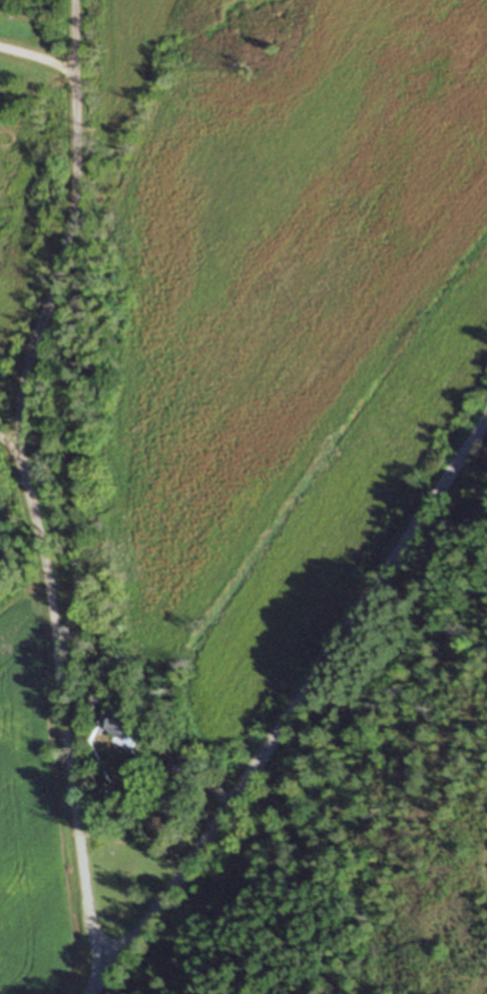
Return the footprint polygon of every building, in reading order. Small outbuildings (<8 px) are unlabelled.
[(114,705),(145,725),(129,748),(113,737),(117,731),(103,721),(114,705)]
